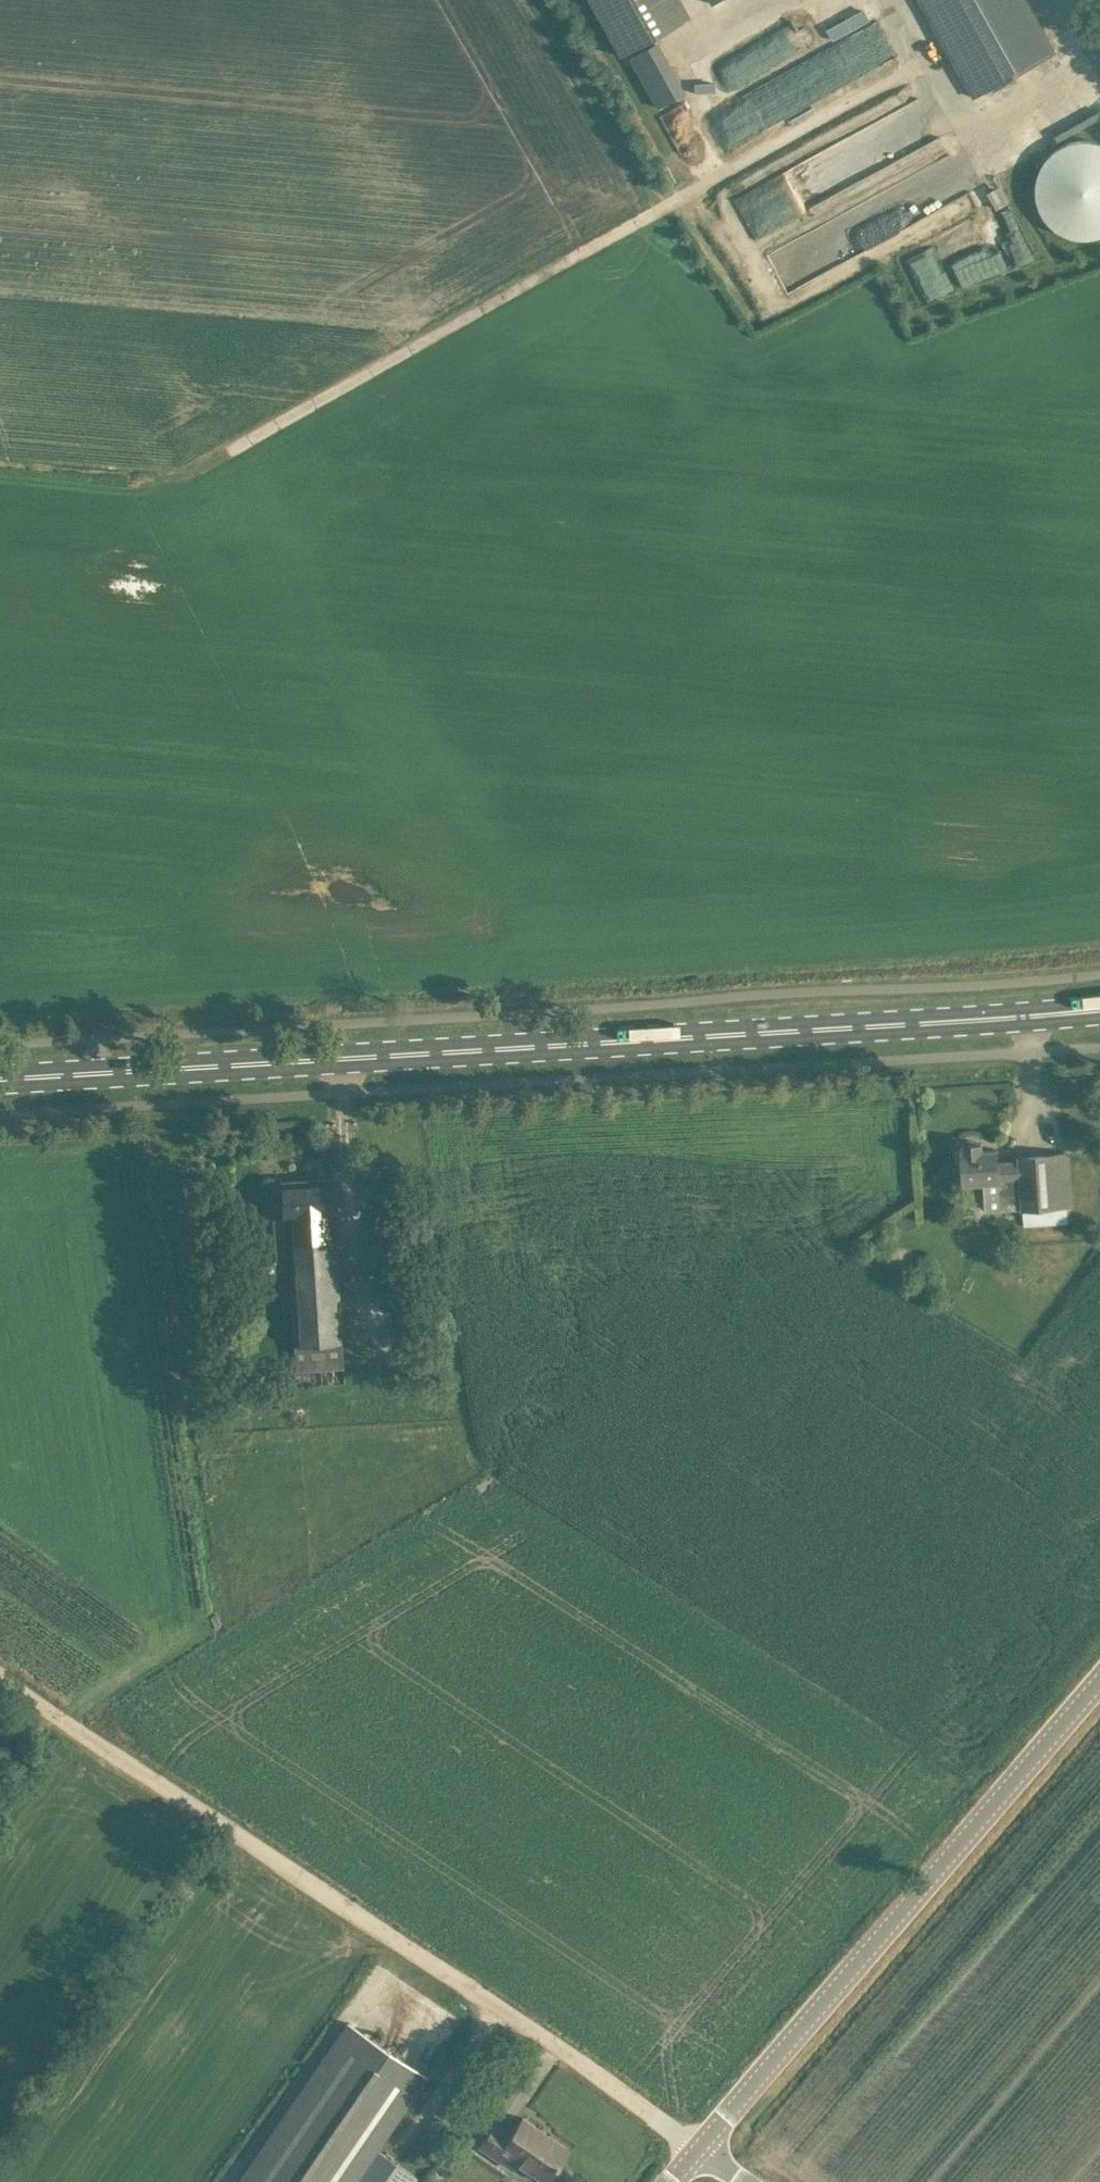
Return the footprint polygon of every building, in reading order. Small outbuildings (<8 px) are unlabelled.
[(620,54),(689,16),(681,0),(590,0),(620,54)] [(1027,0),(923,0),(976,96),(1056,52),(1027,0)] [(629,53),(655,106),(684,91),(658,39),(629,53)] [(1041,229),(1099,233),(1099,145),(1048,141),(1041,229)] [(990,195),(992,199),(997,208),(1009,201),(1003,189),(990,195)] [(1072,1204),(1069,1173),(1068,1151),(1020,1155),(1020,1160),(999,1162),(998,1148),(963,1151),(965,1183),(999,1181),(1001,1207),(1022,1207),(1024,1224),(1067,1221),(1066,1205),(1072,1204)] [(337,1216),(336,1203),(334,1177),(280,1180),(282,1206),(282,1219),(273,1219),(274,1232),(286,1231),(294,1372),(342,1369),(333,1216),(337,1216)] [(257,1280),(279,1279),(277,1261),(255,1262),(257,1280)] [(417,2175),(378,2148),(374,2146),(425,2073),(350,2021),(240,2181),(412,2181),(417,2175)] [(496,2121),(479,2145),(511,2167),(516,2159),(546,2180),(569,2148),(522,2116),(511,2132),(496,2121)]
